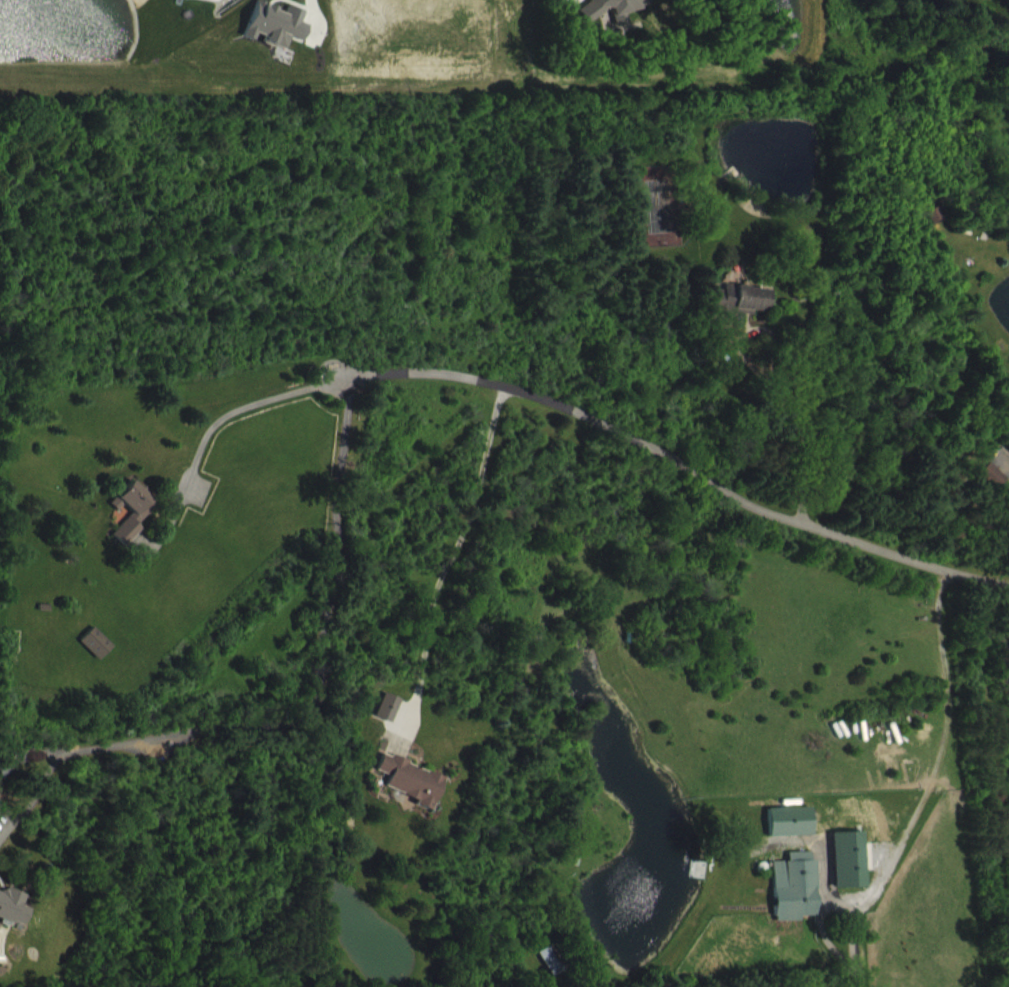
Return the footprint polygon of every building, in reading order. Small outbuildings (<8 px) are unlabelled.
[(237,2),(243,12),(263,0),(240,0),(237,2)] [(608,21),(613,20),(617,37),(628,34),(625,23),(657,15),(655,7),(648,9),(646,0),(621,0),(605,4),(608,21)] [(244,50),(255,54),(257,46),(266,49),(264,55),(287,63),(291,51),(304,55),(310,37),(302,35),(306,25),(288,19),(286,24),(256,15),(244,50)] [(713,302),(711,325),(751,329),(752,323),(766,325),(768,302),(724,298),(723,303),(713,302)] [(993,475),(981,488),(998,505),(1008,493),(1008,489),(993,475)] [(113,548),(126,560),(144,542),(138,537),(158,516),(134,494),(112,517),(120,524),(125,518),(134,526),(113,548)] [(80,654),(100,674),(114,660),(95,640),(80,654)] [(402,713),(385,705),(375,729),(392,737),(402,713)] [(446,789),(384,766),(377,784),(391,788),(386,803),(435,820),(446,789)] [(769,821),(770,850),(814,848),(813,819),(769,821)] [(835,845),(836,901),(867,900),(865,845),(835,845)] [(774,874),(776,934),(803,934),(803,929),(819,929),(818,873),(813,873),(813,865),(790,866),(790,874),(774,874)] [(31,922),(23,919),(27,907),(7,900),(7,902),(0,900),(0,931),(25,939),(31,922)] [(554,986),(558,986),(569,981),(555,957),(541,965),(554,986)]
